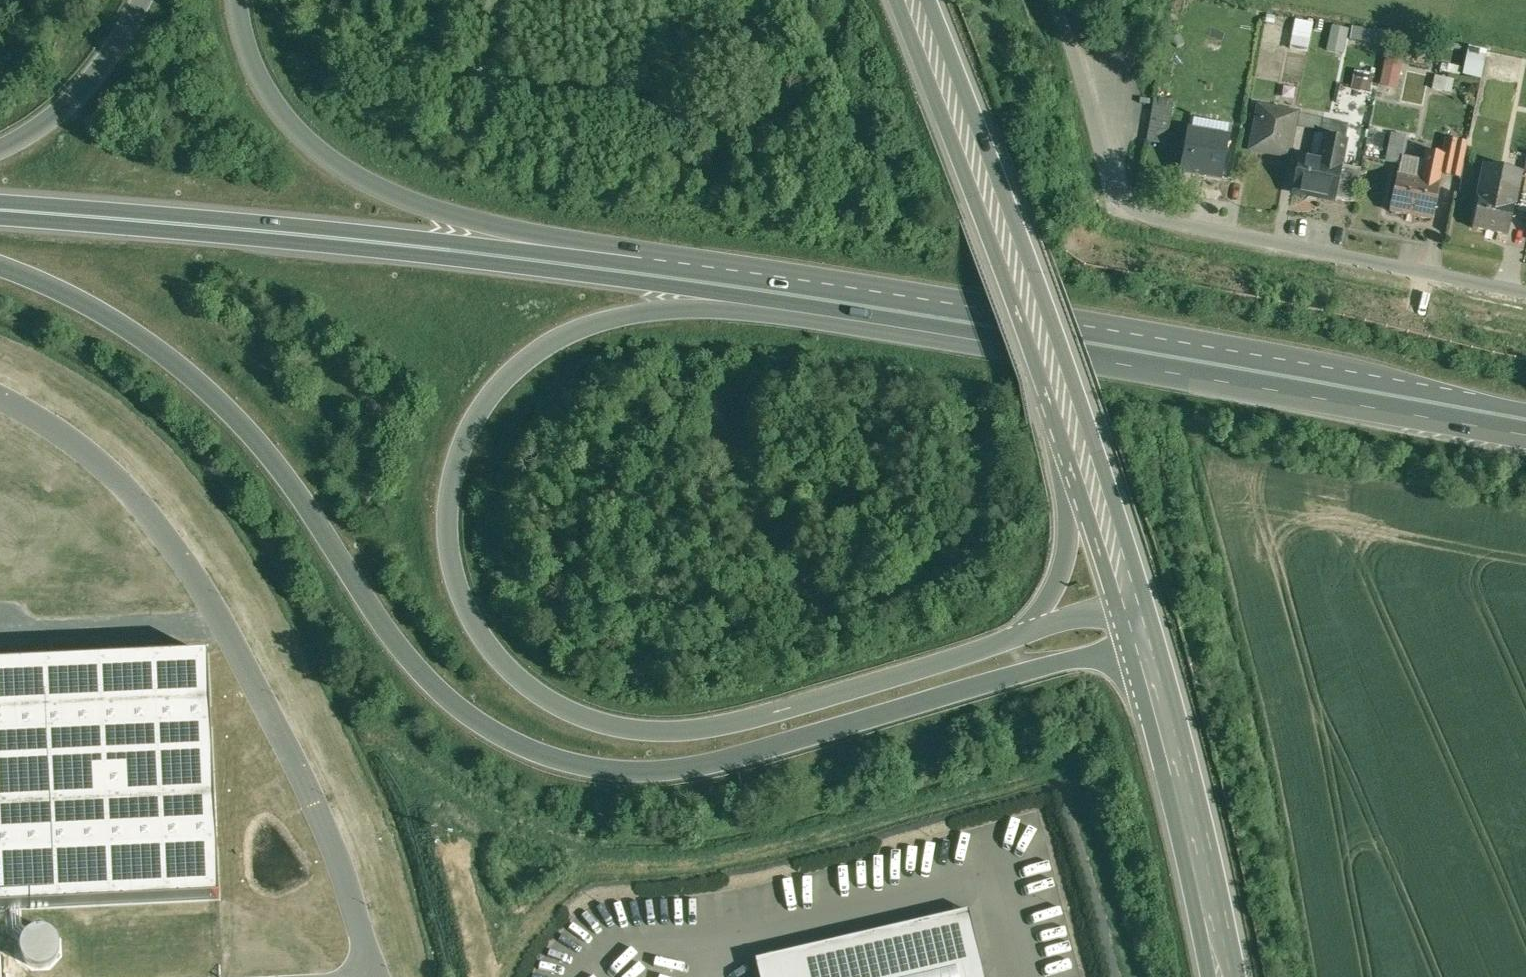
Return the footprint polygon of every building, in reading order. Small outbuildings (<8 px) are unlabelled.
[(1291,46),(1310,47),(1311,19),(1293,18),(1291,46)] [(1344,53),(1350,27),(1332,23),(1326,49),(1344,53)] [(1349,34),(1372,41),(1375,31),(1352,23),(1349,34)] [(1481,77),(1486,48),(1467,44),(1462,73),(1481,77)] [(1379,83),(1397,87),(1401,66),(1384,62),(1379,83)] [(1351,87),(1370,89),(1372,71),(1353,69),(1351,87)] [(1433,87),(1451,91),(1453,79),(1435,75),(1433,87)] [(1155,93),(1150,116),(1163,119),(1168,96),(1155,93)] [(1296,113),(1259,106),(1251,148),(1288,156),(1296,113)] [(1348,124),(1323,119),(1296,113),(1294,125),(1319,129),(1318,135),(1326,136),(1344,140),(1345,141),(1348,124)] [(1227,138),(1189,131),(1182,170),(1220,177),(1227,138)] [(1344,140),(1326,136),(1321,162),(1299,157),(1293,191),(1334,200),(1334,198),(1354,201),(1360,169),(1340,166),(1340,165),(1344,140)] [(1403,148),(1390,145),(1386,161),(1400,164),(1403,148)] [(1425,153),(1419,180),(1396,176),(1389,211),(1432,219),(1439,184),(1438,184),(1444,156),(1425,153)] [(1519,172),(1485,165),(1479,197),(1478,197),(1472,228),(1507,235),(1514,204),(1513,204),(1519,172)] [(966,907),(755,959),(759,976),(983,976),(966,907)]
